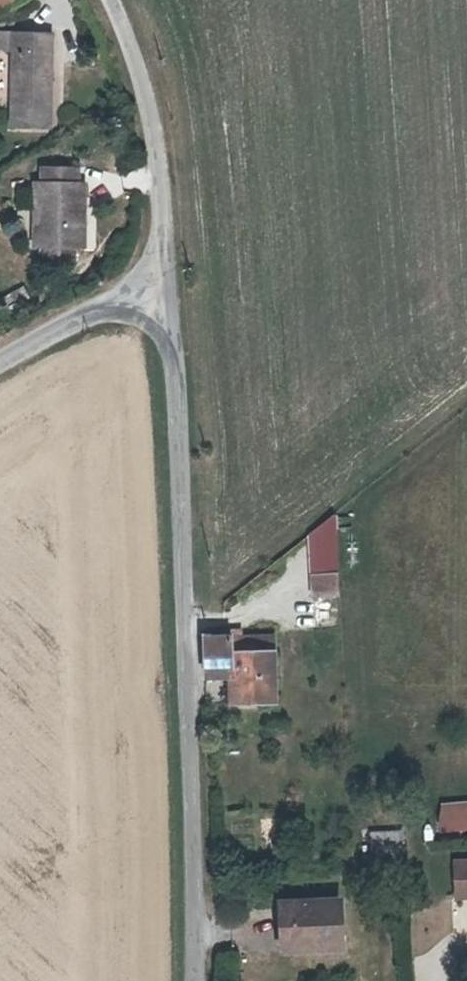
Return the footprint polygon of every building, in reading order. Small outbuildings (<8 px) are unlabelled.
[(21,37),(35,39),(36,19),(21,19),(21,37)] [(75,19),(36,19),(35,39),(33,110),(73,110),(75,19)] [(61,234),(74,234),(104,233),(112,233),(112,166),(103,165),(103,151),(72,152),(72,167),(60,167),(61,234)] [(104,233),(74,234),(73,248),(102,249),(104,233)] [(342,557),(317,558),(318,577),(343,576),(342,557)] [(247,659),(249,690),(290,686),(287,615),(212,620),(214,659),(247,659)] [(436,801),(437,832),(466,831),(466,800),(436,801)] [(382,846),(414,845),(413,818),(381,819),(382,846)] [(415,866),(414,845),(382,846),(372,846),(373,867),(415,866)] [(348,934),(346,885),(290,887),(292,938),(348,934)]
